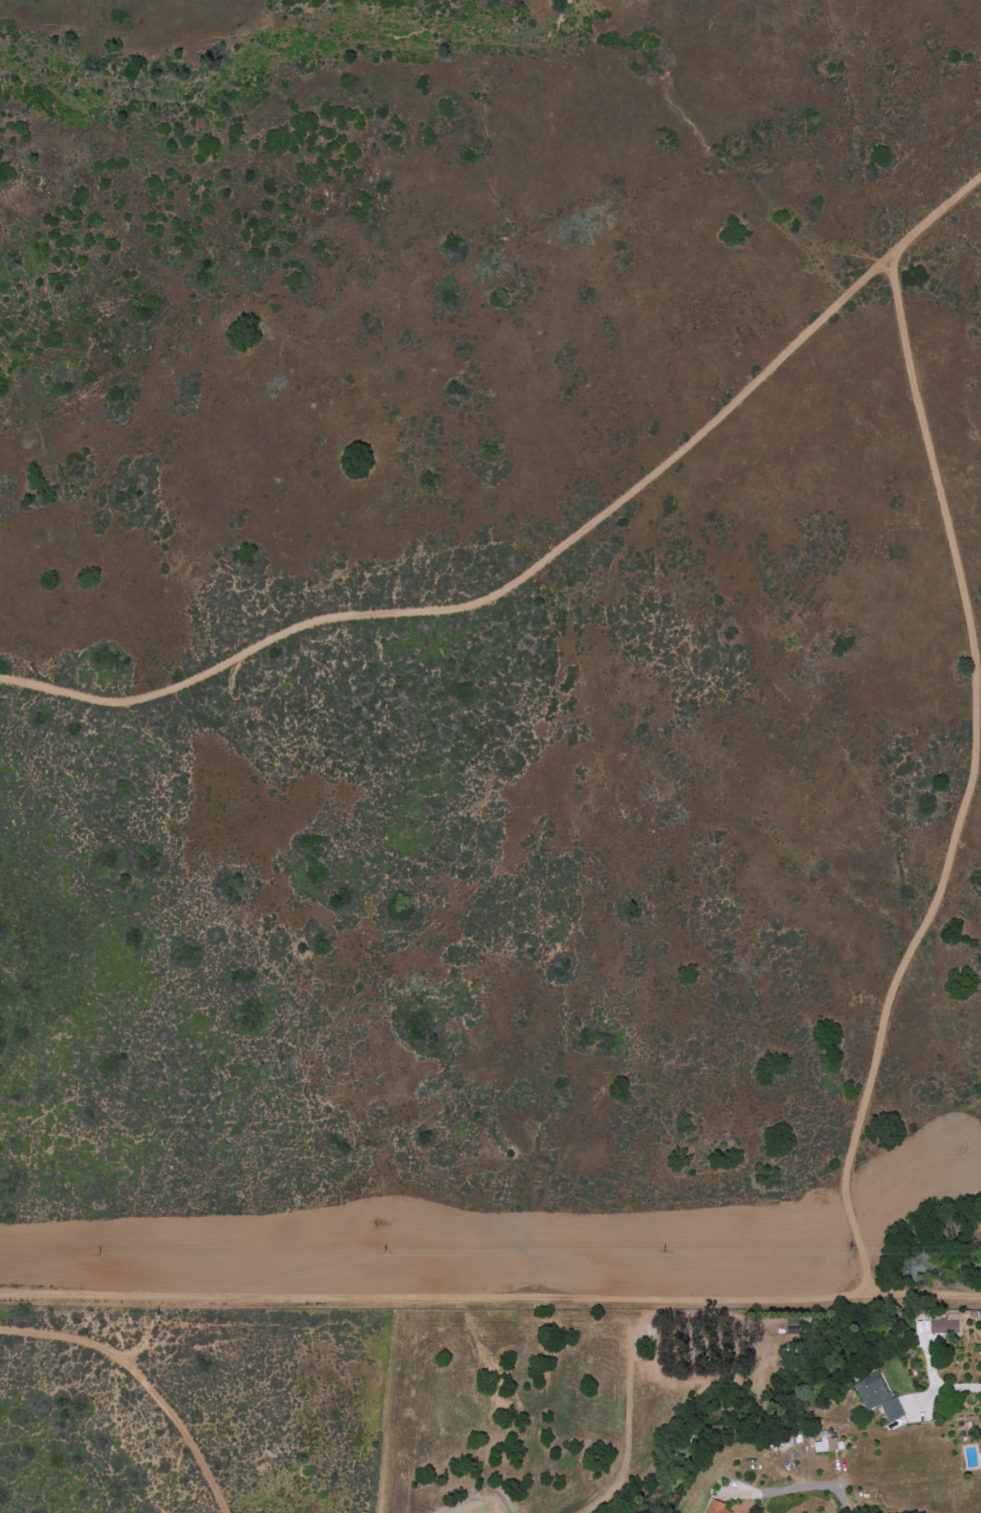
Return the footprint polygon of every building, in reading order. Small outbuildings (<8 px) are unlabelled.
[(931,1334),(959,1333),(959,1315),(931,1316),(931,1334)] [(866,1411),(881,1405),(888,1423),(905,1416),(897,1396),(890,1399),(880,1373),(855,1383),(866,1411)] [(816,1453),(839,1450),(837,1439),(814,1441),(816,1453)] [(733,1512),(724,1510),(726,1504),(710,1499),(706,1512),(733,1512)]
